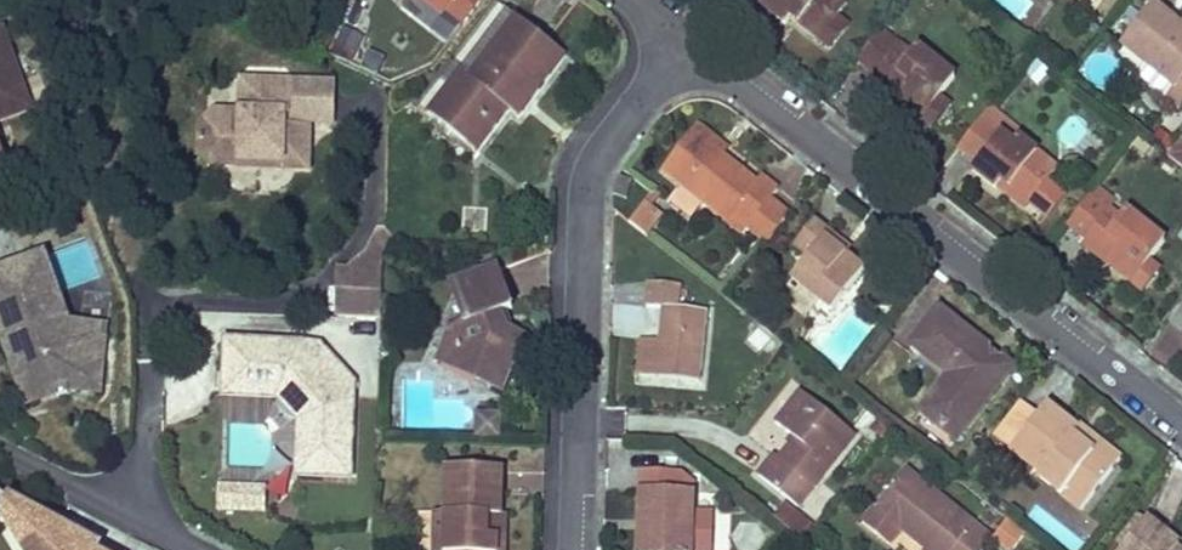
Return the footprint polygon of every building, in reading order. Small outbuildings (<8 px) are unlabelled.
[(424,0),(408,0),(403,7),(431,29),(442,14),(424,0)] [(442,14),(444,15),(445,13),(462,26),(482,0),(424,0),(442,14)] [(762,6),(786,24),(792,17),(820,39),(836,18),(847,4),(841,0),(766,0),(762,6)] [(496,2),(417,105),(432,118),(452,92),(448,88),(461,71),(469,77),(515,17),(496,2)] [(1181,80),(1181,26),(1153,3),(1121,44),(1147,65),(1137,77),(1166,100),(1181,80)] [(494,130),(509,110),(524,92),(533,99),(551,76),(540,68),(555,48),(515,17),(469,77),(461,71),(448,88),(452,92),(432,118),(466,144),(483,122),(494,130)] [(836,18),(820,39),(831,47),(847,26),(836,18)] [(354,61),(362,35),(338,28),(331,55),(354,61)] [(0,30),(0,121),(31,110),(1,30),(0,30)] [(877,75),(873,81),(922,119),(939,98),(955,77),(917,47),(911,54),(881,31),(859,60),(877,75)] [(566,56),(555,48),(540,68),(551,76),(566,56)] [(1166,100),(1178,109),(1181,104),(1181,80),(1166,100)] [(211,114),(211,118),(201,128),(200,155),(210,166),(234,167),(241,159),(281,159),(281,167),(307,168),(308,127),(290,126),(291,83),(242,83),(242,115),(211,114)] [(533,99),(524,92),(509,110),(519,118),(533,99)] [(939,98),(922,119),(933,128),(950,107),(939,98)] [(989,109),(959,148),(978,163),(972,171),(996,189),(1002,182),(1030,204),(1047,182),(1057,169),(1018,138),(1021,134),(989,109)] [(494,130),(483,122),(466,144),(477,152),(494,130)] [(692,132),(723,156),(727,151),(697,127),(692,132)] [(770,198),(777,189),(761,177),(757,182),(723,156),(692,132),(663,170),(684,186),(692,193),(705,202),(728,221),(733,215),(748,227),(767,242),(789,214),(770,198)] [(1167,157),(1179,166),(1181,162),(1181,138),(1167,157)] [(234,167),(281,167),(281,159),(241,159),(234,167)] [(632,182),(620,177),(614,194),(626,199),(632,182)] [(1047,182),(1030,204),(1041,212),(1058,191),(1047,182)] [(691,219),(705,202),(692,193),(684,186),(670,203),(691,219)] [(1088,239),(1083,245),(1132,283),(1149,262),(1165,242),(1127,212),(1121,219),(1091,195),(1068,224),(1088,239)] [(748,227),(733,215),(728,221),(744,233),(748,227)] [(830,232),(815,220),(793,248),(807,259),(791,280),(831,311),(864,269),(845,255),(825,239),(830,232)] [(850,248),(830,232),(825,239),(845,255),(850,248)] [(68,395),(69,390),(99,392),(105,329),(71,325),(46,258),(0,275),(0,331),(11,360),(19,357),(36,402),(53,395),(55,400),(68,395)] [(1149,262),(1132,283),(1143,292),(1160,271),(1149,262)] [(505,320),(503,312),(512,309),(497,268),(450,285),(465,324),(449,330),(458,355),(481,365),(476,378),(501,390),(524,339),(505,331),(502,321),(505,320)] [(662,309),(659,340),(656,368),(701,372),(706,313),(677,310),(679,286),(649,283),(647,308),(662,309)] [(986,346),(939,310),(910,346),(948,376),(959,385),(931,421),(956,441),(998,388),(988,379),(995,371),(982,361),(987,355),(986,346)] [(458,355),(449,330),(436,360),(476,378),(481,365),(458,355)] [(641,339),(638,376),(700,382),(701,372),(656,368),(659,340),(641,339)] [(354,383),(324,347),(226,343),(225,372),(233,372),(233,384),(274,386),(273,399),(277,399),(277,401),(277,404),(279,408),(281,412),(284,416),(287,418),(291,420),(295,421),(299,422),(298,426),(311,426),(310,449),(298,449),(297,475),(350,477),(354,383)] [(1014,368),(986,346),(987,355),(982,361),(995,371),(988,379),(998,388),(1014,368)] [(19,357),(11,360),(27,405),(36,402),(19,357)] [(224,397),(273,399),(274,386),(233,384),(233,372),(225,372),(224,397)] [(959,385),(948,376),(920,413),(931,421),(959,385)] [(758,476),(798,507),(855,435),(800,392),(776,423),(795,439),(779,459),(774,455),(758,476)] [(992,435),(1012,451),(1039,416),(1019,400),(992,435)] [(1077,430),(1046,406),(1039,416),(1012,451),(1042,474),(1039,477),(1081,510),(1113,469),(1072,436),(1077,430)] [(311,426),(298,426),(298,449),(310,449),(311,426)] [(1077,430),(1072,436),(1113,469),(1121,460),(1079,427),(1077,430)] [(501,515),(502,469),(447,468),(445,514),(444,549),(498,549),(498,537),(488,536),(489,516),(501,516),(501,515)] [(993,538),(906,469),(863,523),(890,544),(902,529),(927,549),(984,549),(993,538)] [(639,549),(691,549),(693,492),(678,491),(678,472),(642,471),(639,549)] [(263,492),(220,491),(219,509),(262,510),(263,492)] [(0,496),(0,512),(3,518),(12,502),(0,496)] [(3,518),(23,549),(74,549),(62,544),(68,532),(12,502),(3,518)] [(783,504),(772,520),(801,538),(812,522),(783,504)] [(1003,517),(987,505),(978,517),(994,529),(1003,517)] [(445,514),(434,513),(434,549),(444,549),(445,514)] [(506,515),(501,515),(501,516),(489,516),(488,536),(498,537),(498,549),(505,549),(506,515)] [(1147,519),(1122,549),(1175,549),(1176,548),(1179,545),(1147,519)] [(68,532),(62,544),(74,549),(96,549),(84,540),(68,532)]
